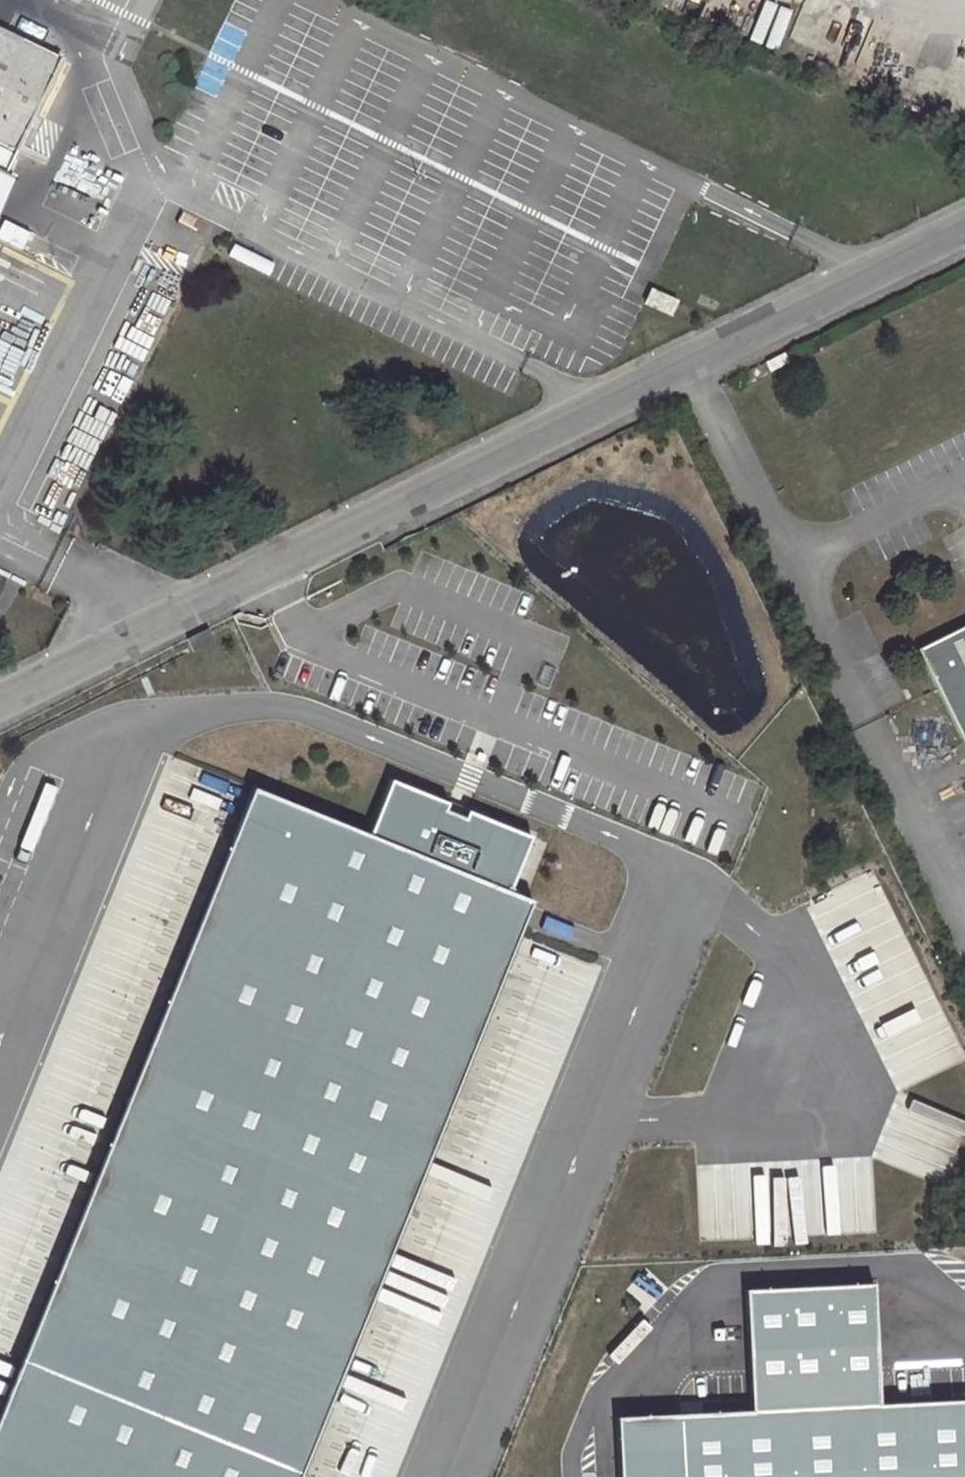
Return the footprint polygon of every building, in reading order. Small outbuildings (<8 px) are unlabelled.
[(14,147),(57,58),(0,30),(0,140),(14,147)] [(817,60),(812,71),(823,76),(828,64),(817,60)] [(274,264),(233,244),(228,255),(269,274),(274,264)] [(675,300),(651,289),(646,302),(669,313),(675,300)] [(917,647),(964,745),(964,624),(917,647)] [(508,888),(530,834),(467,808),(464,816),(444,807),(447,800),(390,777),(368,832),(252,786),(0,1412),(0,1476),(299,1476),(532,898),(508,888)]
